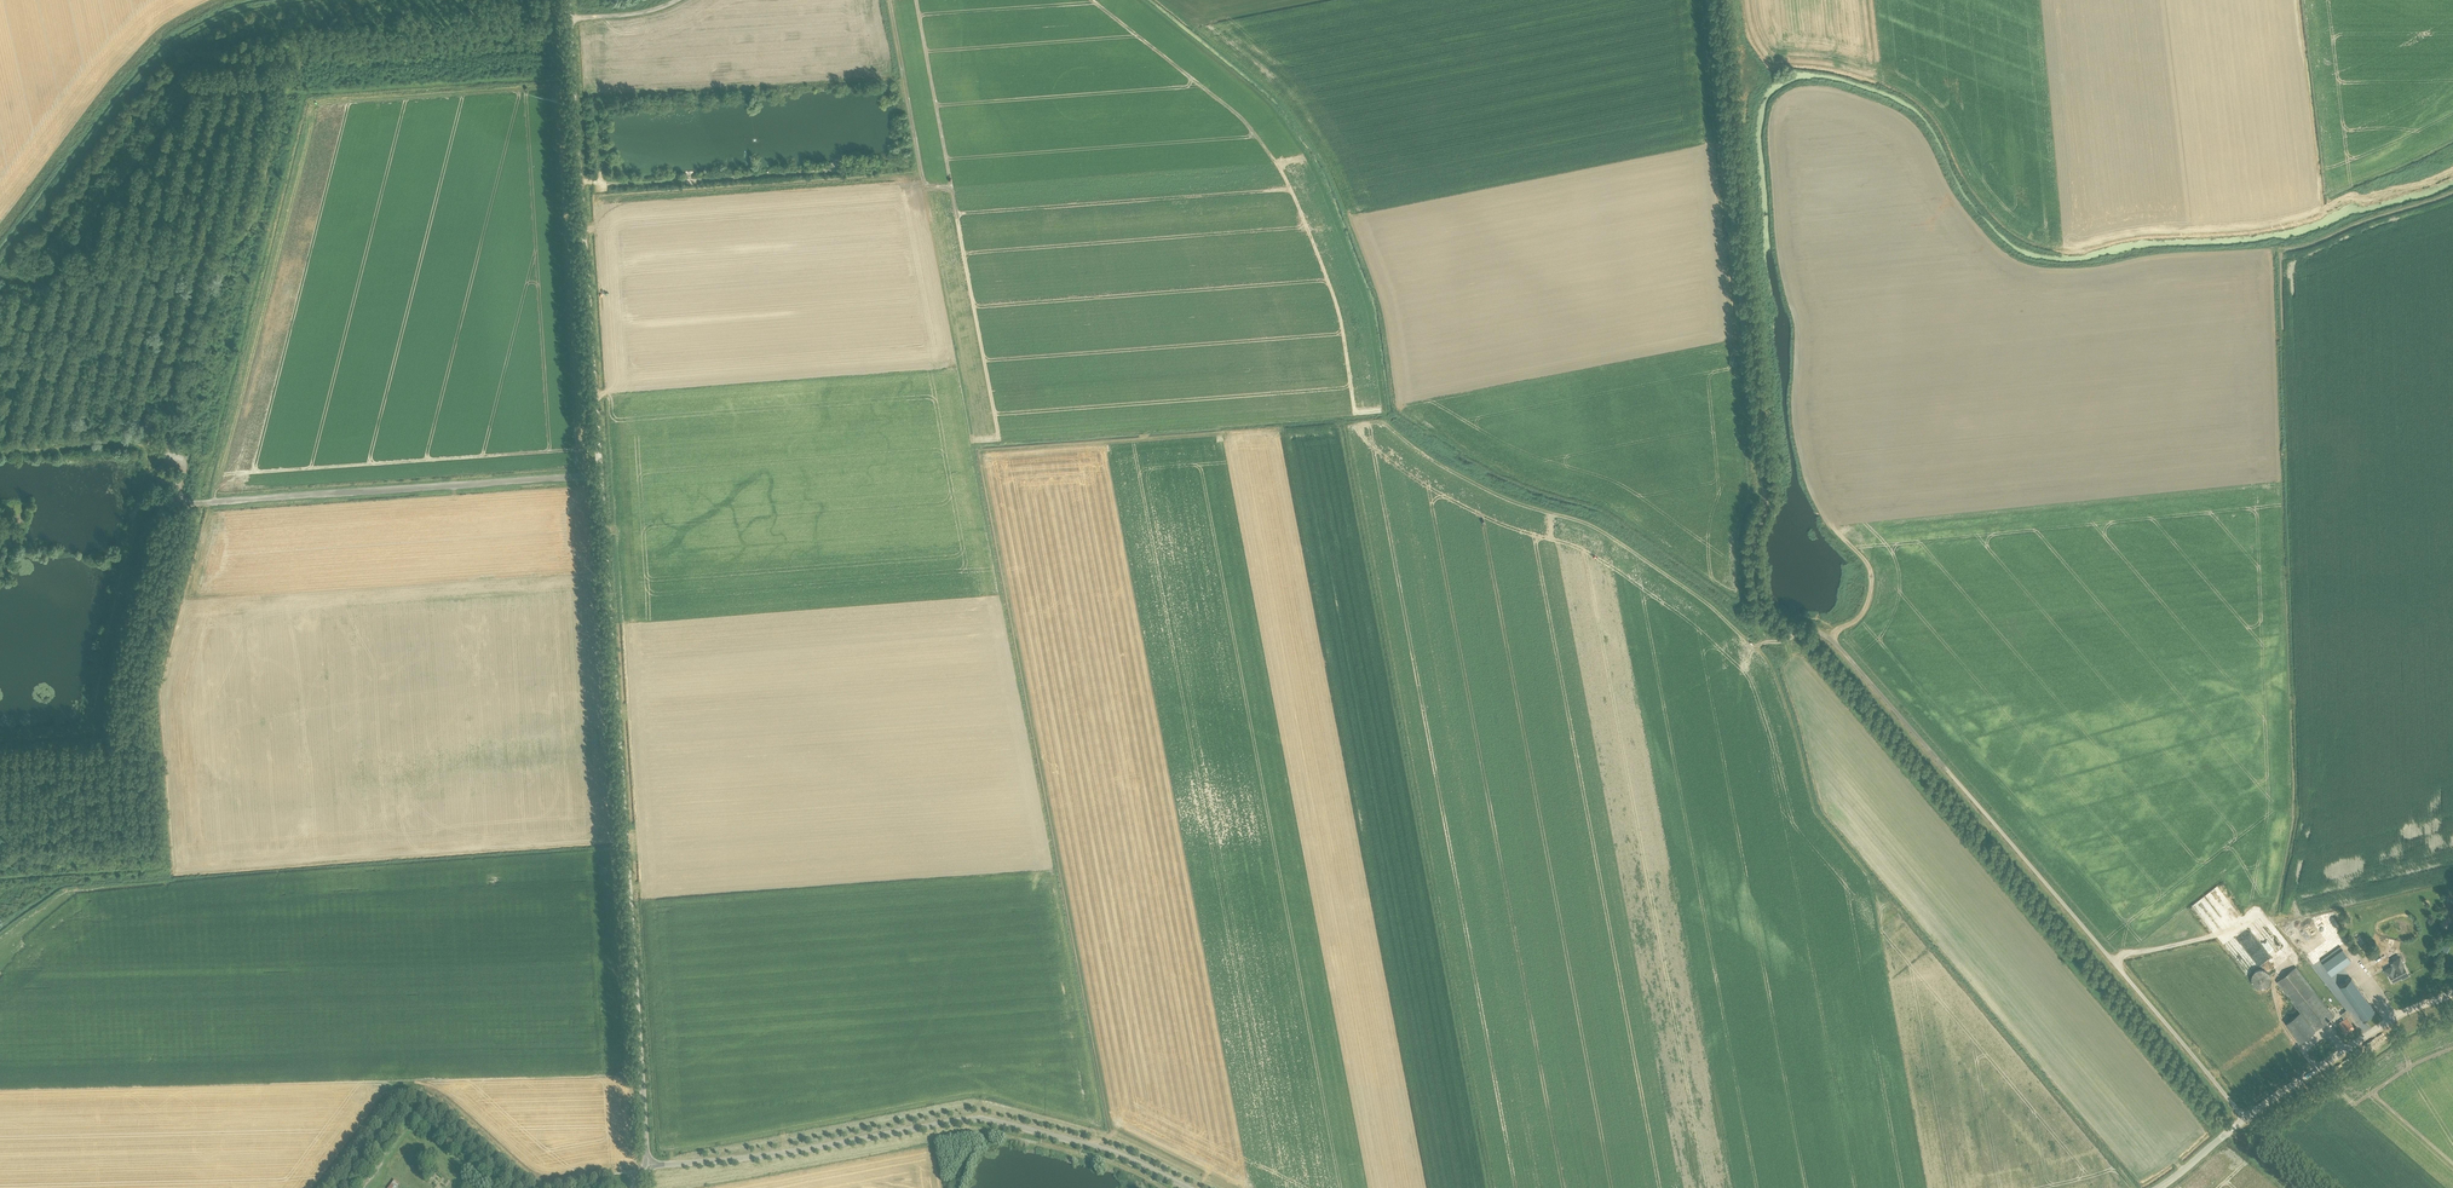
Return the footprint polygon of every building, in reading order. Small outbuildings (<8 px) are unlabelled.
[(2449,952),(2452,944),(2449,941),(2444,949),(2449,952)] [(2320,961),(2331,975),(2350,961),(2340,947),(2320,961)] [(2408,975),(2401,961),(2400,959),(2391,963),(2392,965),(2383,970),(2386,974),(2389,973),(2393,981),(2403,976),(2404,977),(2408,975)] [(2286,1023),(2300,1043),(2334,1016),(2296,967),(2277,982),(2300,1012),(2286,1023)] [(2252,983),(2253,984),(2253,985),(2254,986),(2255,986),(2255,987),(2256,987),(2257,988),(2258,988),(2259,988),(2260,988),(2261,988),(2262,988),(2263,988),(2264,988),(2265,988),(2266,987),(2267,986),(2268,986),(2268,985),(2269,984),(2270,983),(2270,982),(2270,981),(2270,980),(2270,979),(2270,978),(2270,977),(2270,976),(2269,975),(2269,974),(2269,973),(2268,973),(2268,972),(2267,972),(2266,971),(2265,970),(2264,970),(2263,970),(2262,970),(2261,969),(2260,969),(2259,970),(2258,970),(2257,970),(2256,971),(2255,971),(2255,972),(2254,972),(2254,973),(2253,973),(2253,974),(2252,975),(2252,976),(2251,977),(2251,978),(2251,979),(2251,980),(2252,981),(2252,982),(2252,983)] [(2337,983),(2363,1019),(2375,1011),(2349,974),(2337,983)] [(2338,1023),(2345,1033),(2354,1027),(2347,1017),(2350,1015),(2346,1010),(2341,1014),(2344,1019),(2338,1023)] [(420,1157),(411,1167),(420,1174),(428,1164),(420,1157)]
